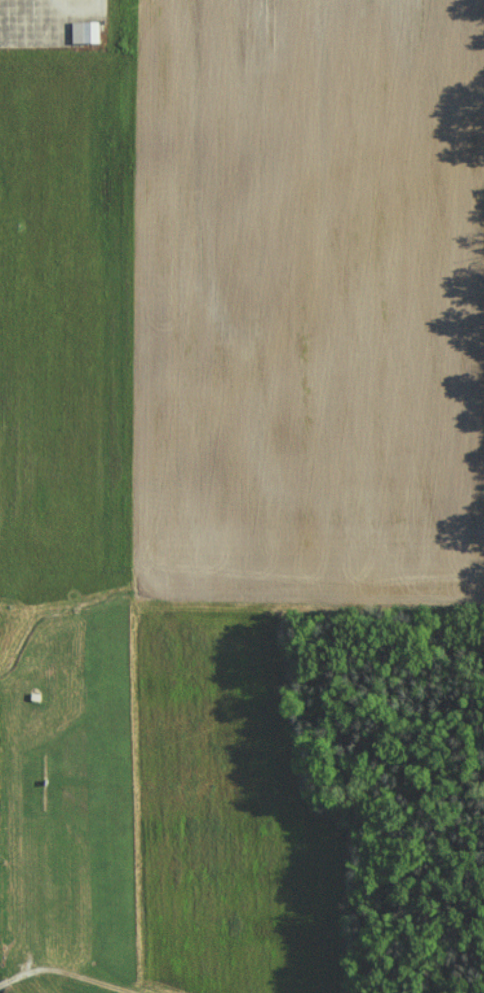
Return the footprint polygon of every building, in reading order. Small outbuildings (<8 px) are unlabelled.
[(102,22),(73,22),(73,43),(102,42),(102,22)]
